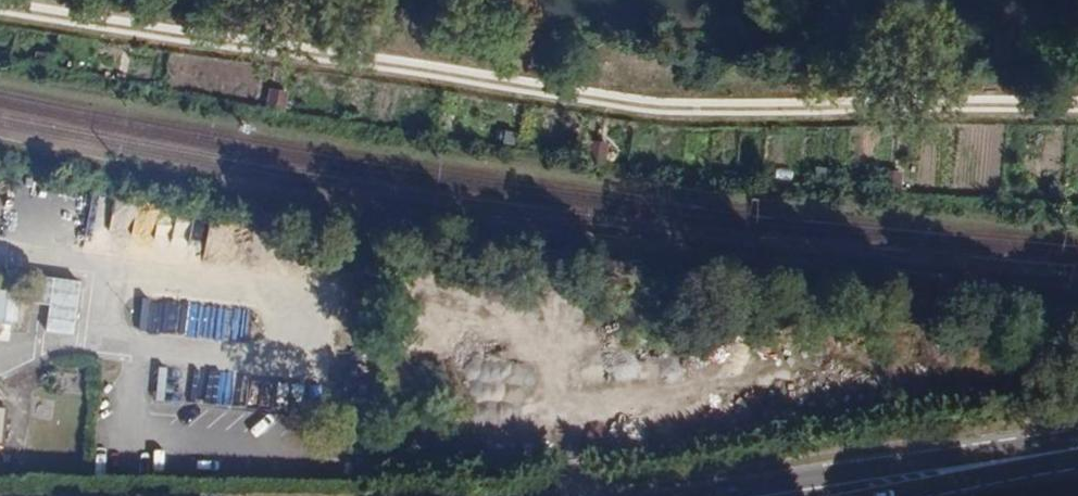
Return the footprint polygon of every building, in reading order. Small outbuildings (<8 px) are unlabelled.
[(271,89),(266,108),(286,113),(291,95),(271,89)] [(191,241),(209,244),(212,215),(195,213),(191,241)] [(78,334),(84,279),(43,275),(41,294),(2,290),(0,308),(0,323),(23,326),(26,301),(51,303),(48,331),(78,334)] [(141,329),(182,334),(186,301),(144,297),(141,329)] [(229,339),(242,339),(243,309),(230,308),(229,339)] [(8,444),(12,406),(0,404),(0,443),(8,444)]
